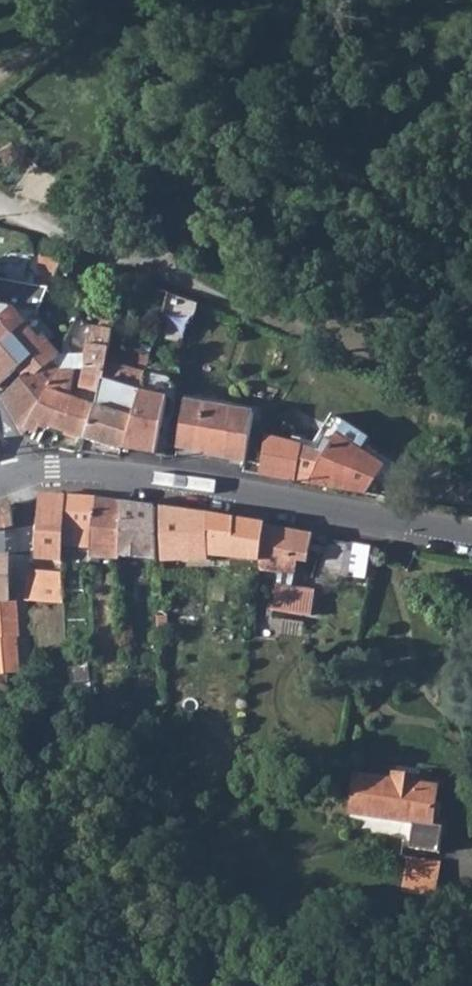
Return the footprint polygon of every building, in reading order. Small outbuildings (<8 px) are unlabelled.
[(39,283),(56,285),(60,258),(43,256),(39,283)] [(11,312),(12,312),(39,311),(49,290),(0,280),(0,321),(11,312)] [(158,322),(166,293),(137,287),(129,315),(158,323),(158,322)] [(166,293),(158,322),(182,327),(192,322),(196,300),(170,294),(166,293)] [(19,328),(25,328),(28,328),(12,312),(11,312),(0,321),(0,345),(19,328)] [(84,356),(57,355),(53,360),(52,361),(23,378),(12,388),(1,400),(22,438),(26,431),(62,369),(74,365),(82,367),(104,370),(105,363),(111,331),(89,327),(84,356)] [(0,345),(0,385),(16,370),(23,378),(52,361),(53,360),(57,355),(42,337),(38,340),(28,328),(25,328),(19,328),(0,345)] [(104,370),(102,382),(140,392),(145,373),(105,363),(104,370)] [(62,369),(26,431),(36,435),(38,429),(48,432),(51,426),(85,438),(102,382),(104,370),(82,367),(74,365),(62,369)] [(102,382),(85,438),(120,451),(121,448),(129,416),(134,417),(140,392),(102,382)] [(129,416),(121,448),(156,455),(168,400),(140,392),(134,417),(129,416)] [(169,393),(168,400),(156,455),(165,457),(178,395),(169,393)] [(188,400),(178,446),(204,452),(203,456),(245,463),(255,415),(188,400)] [(338,433),(336,433),(365,453),(370,444),(348,429),(342,426),(338,433)] [(312,471),(308,484),(364,495),(384,466),(365,453),(336,433),(323,454),(318,462),(316,463),(312,471)] [(262,442),(261,446),(261,476),(293,481),(295,470),(297,449),(262,442)] [(297,449),(295,470),(308,477),(312,471),(316,463),(318,462),(323,454),(297,449)] [(42,497),(38,549),(31,548),(29,571),(29,588),(31,599),(66,599),(64,545),(67,498),(42,497)] [(67,498),(64,545),(91,548),(96,500),(95,500),(67,498)] [(91,548),(91,558),(118,559),(118,557),(123,503),(96,500),(91,548)] [(123,503),(118,557),(156,560),(157,508),(151,507),(123,503)] [(12,527),(11,504),(0,508),(0,529),(12,527)] [(266,526),(163,509),(160,562),(205,561),(207,551),(261,557),(266,526)] [(294,575),(296,561),(290,560),(295,531),(266,526),(261,557),(259,571),(294,575)] [(295,531),(290,560),(296,561),(305,562),(314,538),(315,535),(295,531)] [(322,539),(314,567),(335,571),(344,543),(322,539)] [(344,543),(335,571),(368,577),(372,548),(344,543)] [(9,598),(7,556),(0,556),(0,599),(9,598)] [(276,587),(273,610),(311,614),(313,592),(276,587)] [(0,599),(0,640),(14,639),(21,639),(15,613),(16,597),(11,597),(9,598),(0,599)] [(0,640),(0,673),(16,672),(14,639),(0,640)] [(86,681),(71,682),(72,698),(88,696),(86,681)] [(349,772),(344,813),(405,820),(402,845),(432,850),(436,825),(425,823),(430,784),(412,781),(411,779),(386,775),(385,777),(349,772)] [(441,863),(410,858),(408,892),(438,894),(441,863)]
